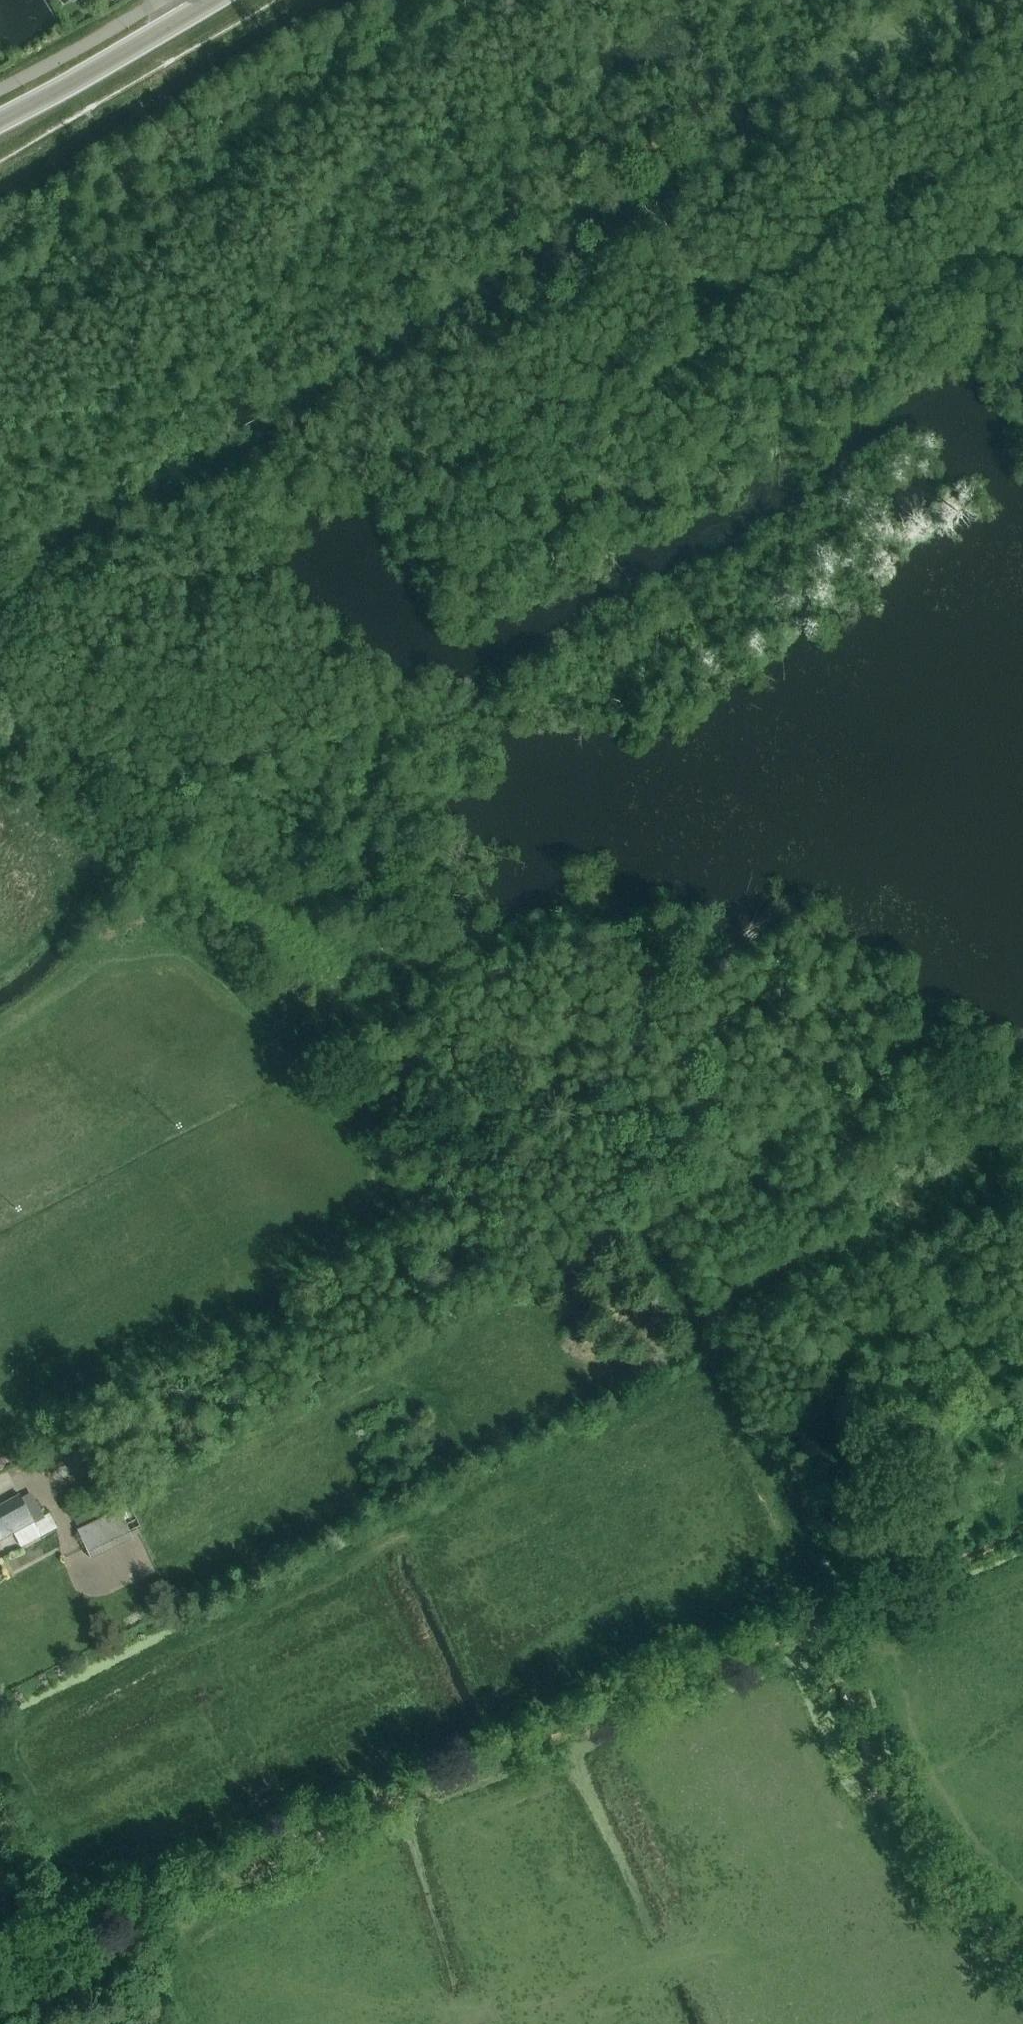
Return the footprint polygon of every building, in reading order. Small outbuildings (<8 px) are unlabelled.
[(135,1492),(140,1502),(155,1495),(150,1484),(135,1492)] [(14,1533),(22,1547),(57,1528),(49,1514),(35,1522),(20,1496),(0,1507),(0,1541),(14,1533)] [(121,1511),(79,1531),(92,1558),(134,1539),(121,1511)] [(160,1579),(149,1585),(154,1596),(165,1591),(160,1579)]
